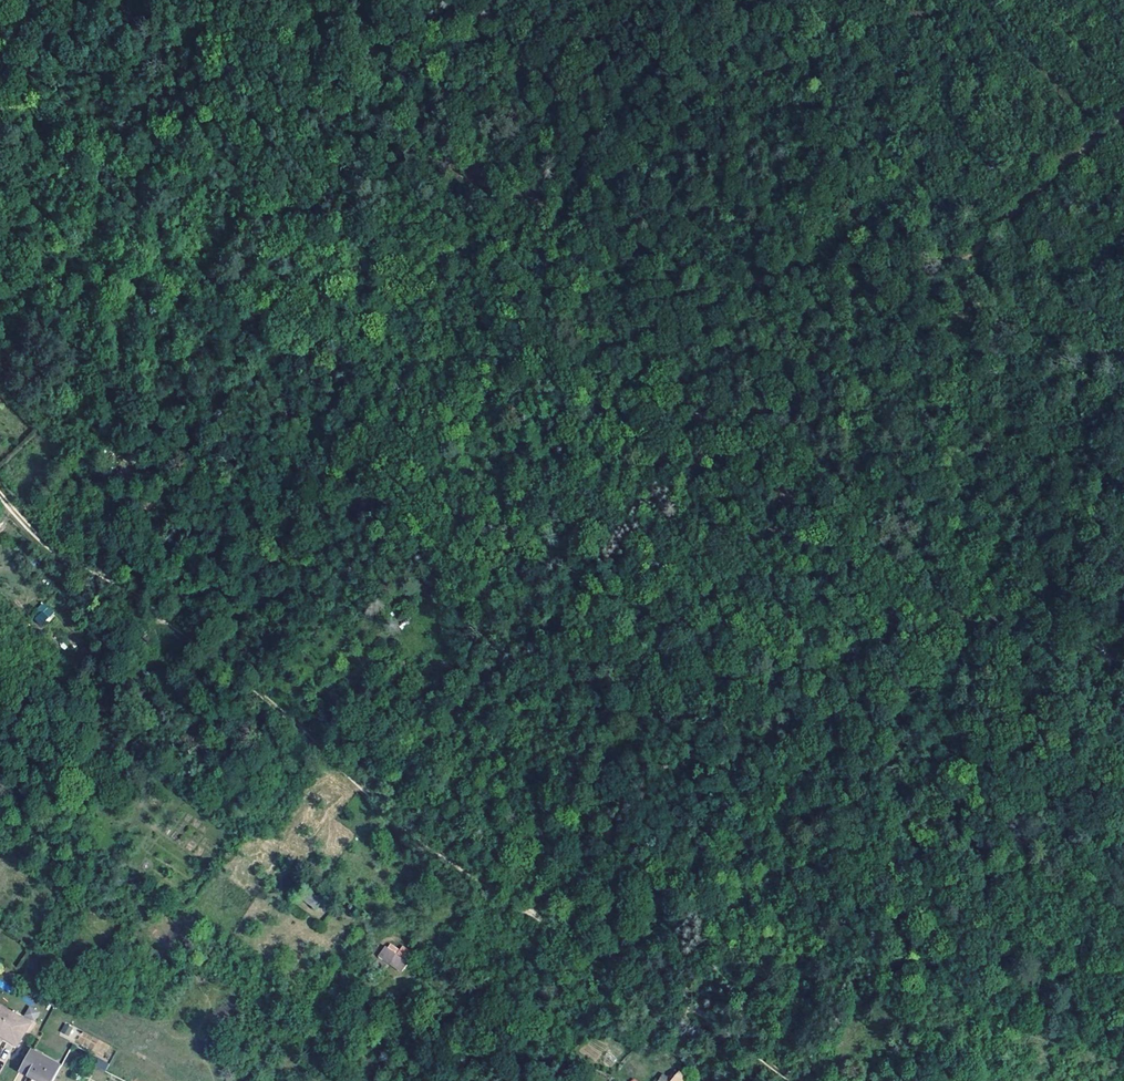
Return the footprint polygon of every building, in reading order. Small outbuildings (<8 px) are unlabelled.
[(50,621),(44,615),(38,621),(44,626),(50,621)] [(330,906),(308,890),(302,899),(319,911),(322,908),(326,911),(330,906)] [(377,958),(401,972),(410,957),(387,942),(377,958)] [(28,1006),(24,1015),(34,1019),(38,1011),(28,1006)] [(17,1049),(30,1027),(0,1009),(0,1039),(17,1049)] [(63,1023),(60,1033),(71,1037),(75,1027),(63,1023)] [(31,1052),(20,1073),(30,1078),(35,1080),(55,1080),(44,1076),(51,1063),(31,1052)] [(110,1066),(99,1060),(96,1065),(107,1071),(110,1066)]
